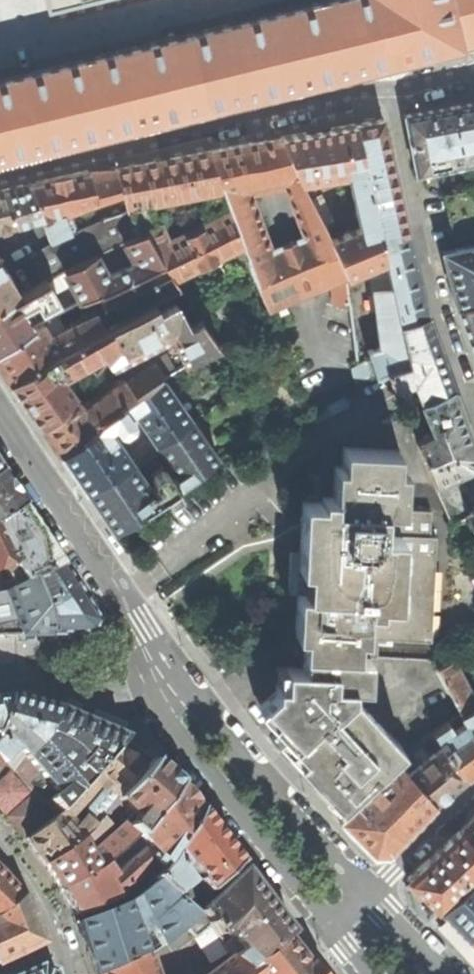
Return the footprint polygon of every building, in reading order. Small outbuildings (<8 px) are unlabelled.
[(148,121),(460,45),(473,42),(473,0),(327,0),(0,80),(0,157),(148,121)] [(91,0),(47,0),(49,10),(91,0)] [(416,174),(473,162),(473,103),(454,107),(404,115),(410,144),(416,174)] [(368,122),(355,124),(383,242),(409,237),(396,181),(382,119),(368,122)] [(319,130),(279,137),(302,182),(348,174),(360,227),(330,239),(346,277),(370,267),(380,347),(367,350),(368,357),(369,357),(375,375),(386,370),(408,363),(399,322),(383,242),(355,124),(319,130)] [(330,239),(325,228),(302,182),(279,137),(245,144),(210,150),(231,213),(241,246),(247,260),(267,310),(296,298),(298,298),(318,289),(319,288),(331,284),(333,305),(349,303),(346,277),(330,239)] [(241,246),(231,213),(210,150),(166,159),(115,169),(121,191),(127,210),(135,236),(143,233),(162,263),(173,281),(241,246)] [(102,169),(87,170),(94,201),(121,191),(115,169),(102,169)] [(59,176),(29,183),(42,217),(50,241),(63,235),(54,216),(94,201),(87,170),(59,176)] [(18,186),(3,189),(17,223),(26,220),(26,222),(42,217),(29,183),(18,186)] [(17,223),(3,189),(0,190),(0,226),(17,223)] [(453,239),(473,234),(473,189),(443,196),(453,239)] [(127,210),(86,224),(63,235),(50,241),(51,244),(23,260),(37,285),(46,279),(63,270),(96,254),(123,241),(135,236),(127,210)] [(107,275),(96,254),(63,270),(80,300),(98,291),(162,263),(143,233),(135,236),(123,241),(136,262),(107,275)] [(418,273),(409,237),(383,242),(399,322),(427,316),(418,273)] [(456,307),(473,302),(473,244),(442,252),(448,275),(456,307)] [(173,281),(162,263),(98,291),(111,318),(177,286),(173,281)] [(1,304),(16,296),(0,266),(0,305),(1,304)] [(33,326),(20,307),(33,298),(40,308),(57,299),(46,279),(37,285),(16,296),(1,304),(0,305),(0,347),(33,326)] [(187,325),(175,301),(157,310),(153,302),(108,325),(115,345),(105,357),(110,365),(171,335),(185,362),(215,343),(200,318),(187,325)] [(456,307),(473,359),(473,302),(456,307)] [(9,382),(56,351),(103,328),(96,311),(59,329),(62,334),(51,338),(41,322),(33,326),(0,347),(0,367),(1,368),(9,382)] [(441,355),(427,316),(399,322),(408,363),(386,370),(393,387),(413,381),(420,400),(452,388),(441,355)] [(27,407),(41,427),(74,395),(61,377),(105,357),(115,345),(108,325),(103,328),(56,351),(9,382),(27,407)] [(51,440),(59,453),(103,418),(132,398),(163,378),(175,370),(167,354),(118,378),(83,404),(74,395),(41,427),(51,440)] [(74,474),(85,491),(132,460),(108,426),(113,423),(117,429),(123,430),(131,425),(132,419),(128,413),(133,410),(156,444),(191,420),(163,378),(132,398),(103,418),(59,453),(74,474)] [(452,388),(420,400),(428,422),(412,430),(451,520),(467,513),(451,476),(473,467),(473,463),(473,449),(465,423),(452,388)] [(99,511),(110,527),(181,482),(217,457),(191,420),(156,444),(177,475),(172,478),(167,471),(162,470),(153,475),(153,481),(157,488),(152,491),(132,460),(85,491),(99,511)] [(302,633),(301,653),(365,655),(367,608),(398,610),(401,534),(382,534),(383,508),(401,509),(403,468),(395,468),(396,449),(342,446),(341,465),(333,465),(331,500),(301,499),(298,552),(289,552),(288,574),(287,592),(296,592),(294,633),(302,633)] [(0,473),(0,519),(23,506),(10,487),(0,473)] [(23,506),(0,519),(0,568),(13,562),(23,580),(31,577),(32,578),(62,565),(44,538),(23,506)] [(365,655),(369,655),(376,656),(377,638),(430,640),(435,535),(429,535),(429,510),(401,509),(383,508),(382,534),(401,534),(398,610),(367,608),(365,655)] [(99,620),(62,565),(32,578),(53,627),(53,635),(92,634),(95,627),(99,620)] [(53,635),(53,627),(32,578),(31,577),(23,580),(22,582),(6,592),(0,593),(0,635),(8,634),(9,636),(35,635),(53,635)] [(460,713),(462,713),(473,706),(473,699),(457,666),(472,659),(467,651),(454,658),(436,667),(460,713)] [(369,655),(365,655),(301,653),(301,666),(300,683),(295,683),(294,695),(271,716),(305,753),(309,757),(314,763),(308,768),(328,790),(340,804),(401,747),(351,692),(351,684),(367,685),(369,655)] [(302,756),(305,753),(271,716),(294,695),(295,683),(300,683),(301,666),(284,665),(283,682),(276,682),(275,689),(256,706),(302,756)] [(8,696),(6,695),(0,696),(0,721),(8,696)] [(25,756),(42,735),(58,709),(31,702),(8,696),(0,721),(0,732),(4,736),(0,739),(0,759),(3,761),(11,751),(17,749),(25,756)] [(462,713),(460,713),(433,730),(453,763),(466,774),(473,769),(473,706),(462,713)] [(49,799),(60,812),(106,758),(116,747),(125,737),(91,723),(58,709),(42,735),(25,756),(26,757),(16,768),(28,783),(38,772),(47,783),(56,793),(49,799)] [(453,785),(466,774),(453,763),(433,730),(431,731),(398,761),(434,802),(453,785)] [(107,759),(106,758),(60,812),(26,838),(35,851),(44,863),(80,840),(103,816),(117,798),(131,781),(151,761),(153,761),(138,749),(125,737),(116,747),(118,748),(107,759)] [(356,835),(371,851),(386,851),(411,825),(434,802),(398,761),(396,759),(336,815),(356,835)] [(52,877),(59,888),(101,867),(106,863),(106,862),(136,835),(138,837),(177,783),(165,771),(153,761),(119,800),(135,816),(131,822),(127,819),(90,853),(87,848),(112,826),(103,816),(80,840),(44,863),(52,877)] [(187,796),(177,783),(138,837),(154,853),(151,855),(156,861),(160,866),(164,862),(196,809),(187,796)] [(152,878),(156,882),(172,896),(190,881),(180,867),(183,864),(188,864),(199,878),(197,879),(207,892),(220,892),(243,869),(222,841),(196,809),(164,862),(160,866),(152,878)] [(461,829),(473,843),(473,816),(461,829)] [(436,906),(473,872),(473,843),(461,829),(435,852),(407,877),(421,890),(436,906)] [(67,900),(75,914),(117,897),(147,873),(156,861),(151,855),(144,848),(113,874),(106,863),(101,867),(59,888),(67,900)] [(270,904),(243,869),(244,872),(201,914),(199,912),(195,915),(185,925),(195,936),(210,924),(218,936),(227,928),(243,949),(233,956),(244,967),(285,938),(292,933),(270,904)] [(21,895),(2,872),(0,870),(0,912),(21,895)] [(447,917),(473,893),(473,878),(439,909),(447,917)] [(98,973),(143,954),(132,923),(147,915),(161,946),(185,925),(195,915),(172,896),(156,882),(138,896),(125,905),(119,909),(79,923),(87,949),(95,973),(96,973),(98,973)] [(447,917),(466,937),(473,945),(473,893),(447,917)] [(21,895),(0,912),(0,962),(20,953),(42,942),(33,921),(21,895)] [(309,969),(307,968),(285,938),(244,967),(233,956),(209,973),(313,973),(309,969)] [(147,957),(144,958),(143,954),(98,973),(153,973),(147,957)] [(20,973),(52,973),(51,970),(40,966),(20,973)]
